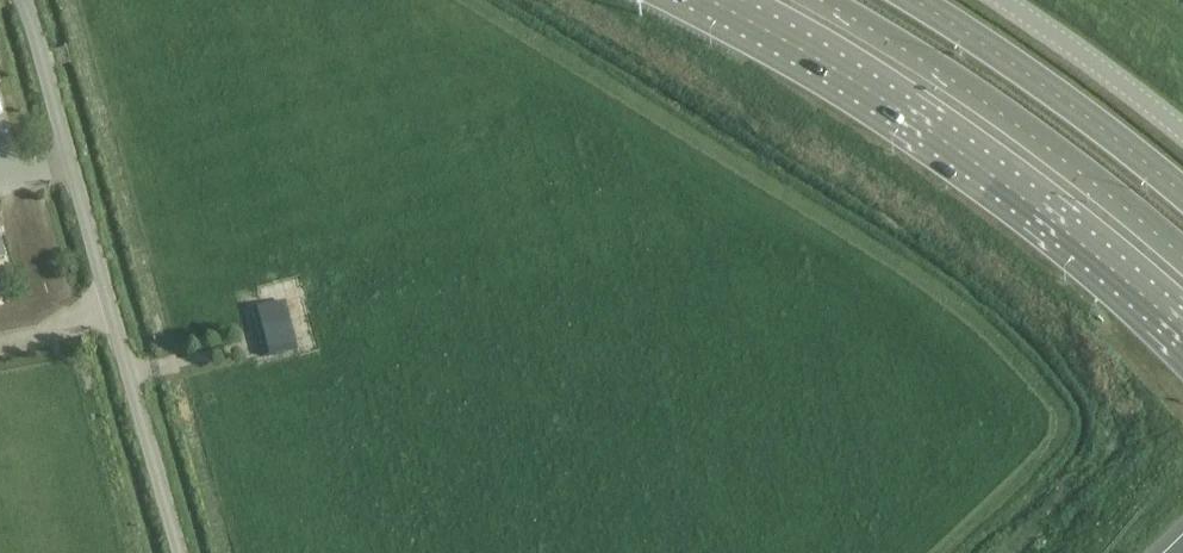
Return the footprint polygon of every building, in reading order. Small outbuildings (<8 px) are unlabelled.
[(285,304),(252,312),(255,325),(264,359),(297,351),(288,318),(285,304)]
